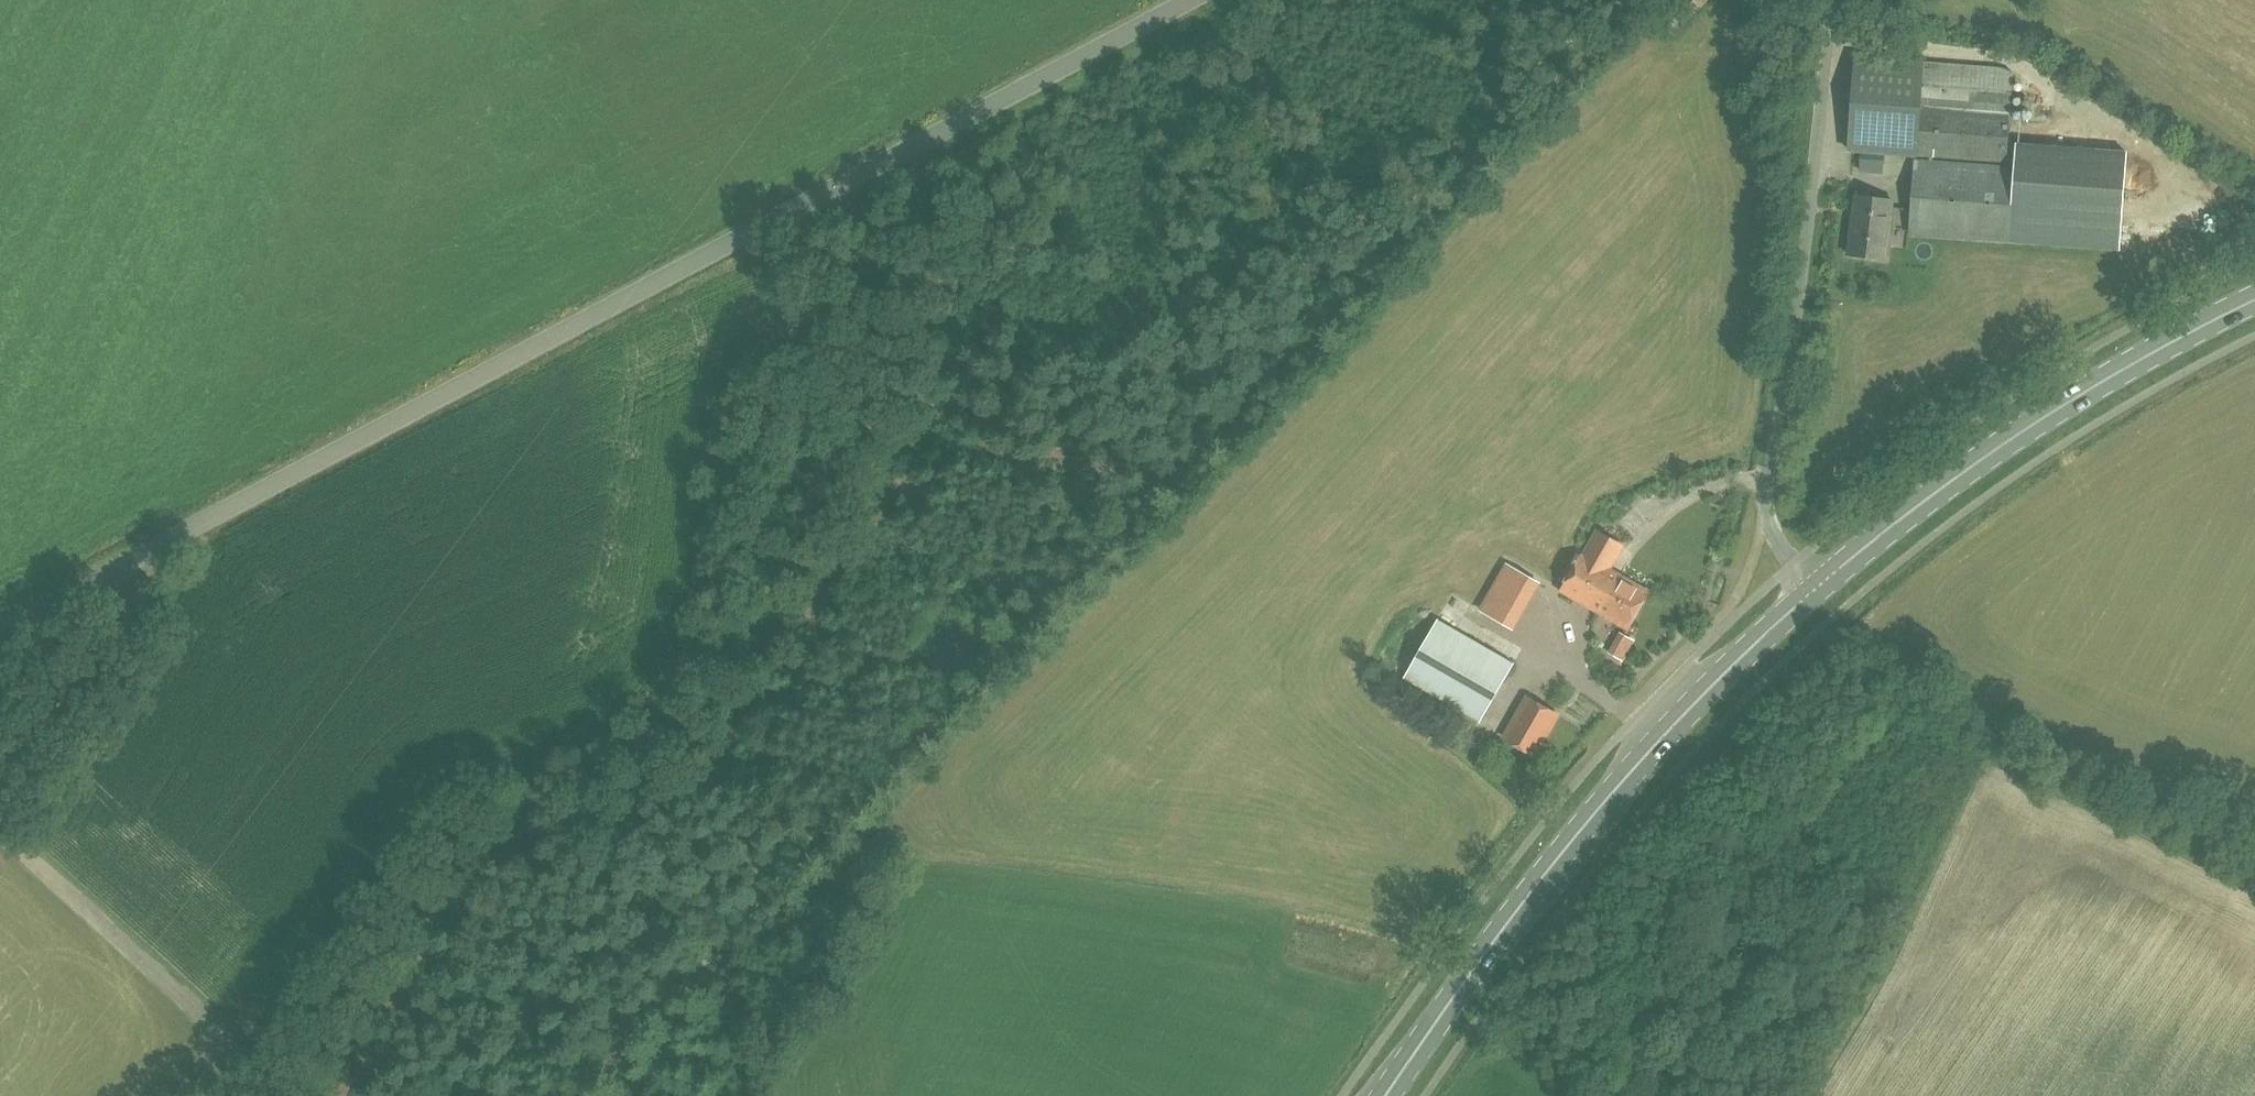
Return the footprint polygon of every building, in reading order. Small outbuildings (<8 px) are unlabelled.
[(1856,57),(1849,149),(1930,155),(1929,156),(2008,162),(2015,67),(1926,61),(1926,62),(1856,57)] [(1911,232),(1933,234),(1933,235),(2120,250),(2127,153),(2018,145),(2016,166),(1938,161),(1916,160),(1911,232)] [(1886,258),(1893,200),(1855,195),(1848,254),(1886,258)] [(1628,628),(1649,592),(1609,568),(1622,545),(1598,531),(1585,555),(1582,553),(1561,589),(1628,628)] [(1505,571),(1482,610),(1512,628),(1539,582),(1526,574),(1508,564),(1505,571)] [(1514,663),(1438,619),(1405,678),(1481,721),(1514,663)] [(1630,661),(1645,640),(1634,632),(1619,653),(1630,661)] [(1558,715),(1528,697),(1505,737),(1535,755),(1558,715)]
